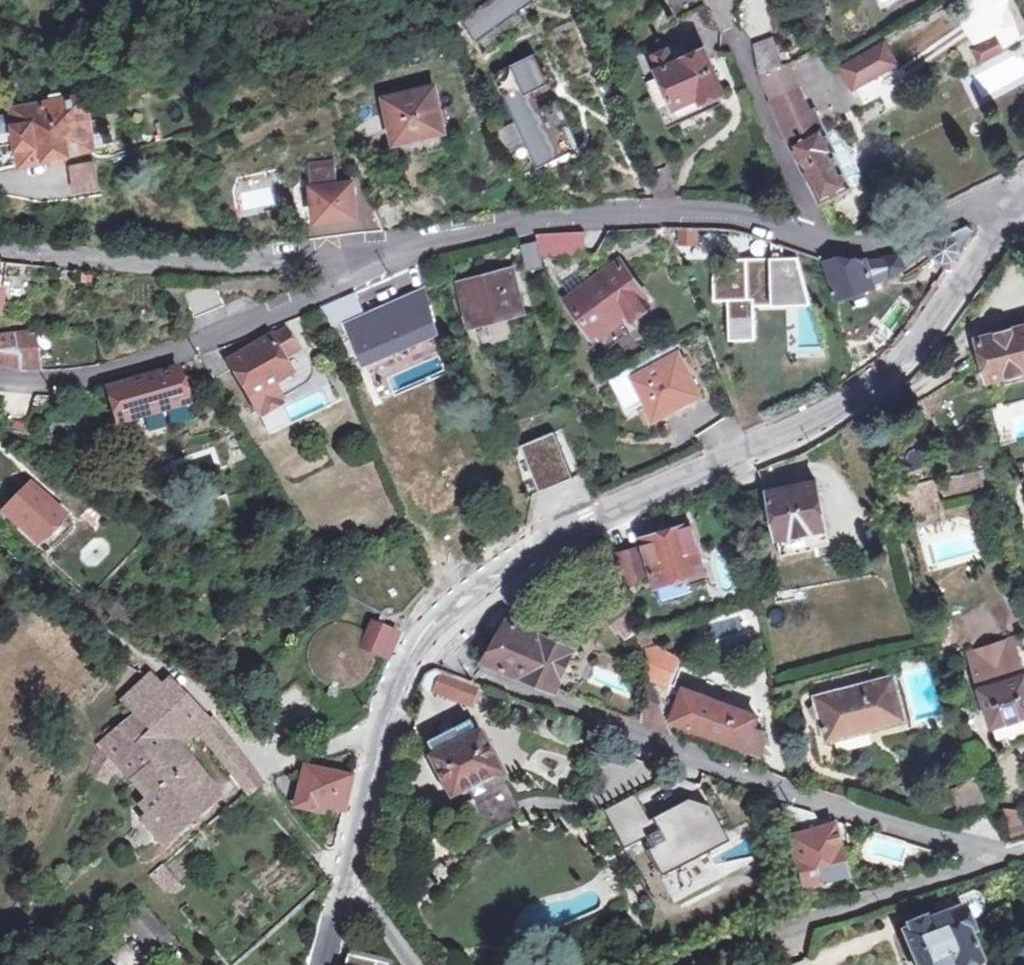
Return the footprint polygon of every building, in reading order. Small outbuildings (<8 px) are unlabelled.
[(477,42),(549,0),(497,0),(464,20),(477,42)] [(676,22),(705,8),(701,0),(666,0),(676,22)] [(783,67),(772,38),(753,45),(759,76),(783,67)] [(975,52),(981,63),(1002,50),(996,39),(975,52)] [(898,66),(886,45),(885,44),(841,69),(854,90),(898,66)] [(697,95),(700,102),(719,93),(723,91),(703,49),(686,56),(682,46),(669,52),(667,48),(650,55),(656,69),(655,70),(671,106),(697,95)] [(790,75),(772,88),(777,96),(769,101),(782,127),(811,112),(790,75)] [(613,93),(609,82),(600,86),(604,97),(613,93)] [(444,131),(432,86),(382,99),(394,143),(444,131)] [(777,96),(772,88),(765,92),(767,96),(769,101),(777,96)] [(94,148),(91,132),(86,95),(64,100),(63,95),(60,93),(51,96),(48,100),(48,104),(15,112),(17,126),(21,150),(24,164),(91,149),(94,148)] [(537,101),(540,108),(557,100),(554,94),(537,101)] [(557,100),(540,108),(492,131),(498,143),(511,138),(512,142),(522,138),(532,159),(574,139),(557,100)] [(811,112),(782,127),(799,164),(820,203),(849,189),(847,187),(857,182),(861,172),(856,161),(845,158),(836,162),(831,151),(834,149),(815,109),(811,112)] [(104,130),(91,132),(94,148),(107,145),(104,130)] [(75,192),(98,188),(95,172),(93,163),(72,167),(73,177),(75,192)] [(308,171),(314,224),(356,219),(353,185),(338,186),(336,169),(308,171)] [(917,260),(928,253),(933,257),(948,268),(977,229),(970,225),(900,255),(853,262),(832,258),(826,260),(837,296),(880,281),(917,260)] [(692,227),(678,227),(678,244),(693,242),(692,227)] [(533,233),(535,240),(537,248),(559,247),(580,245),(578,230),(558,230),(543,231),(533,233)] [(537,248),(535,240),(518,245),(526,270),(542,265),(541,260),(537,248)] [(804,261),(713,258),(716,304),(732,304),(733,344),(758,347),(759,312),(797,311),(817,310),(804,261)] [(632,316),(650,302),(617,259),(568,297),(595,333),(626,310),(632,316)] [(5,315),(7,298),(8,289),(1,289),(4,261),(0,260),(0,315),(5,315)] [(510,271),(461,283),(471,320),(519,307),(510,271)] [(366,366),(400,352),(403,360),(426,351),(423,344),(441,337),(421,291),(419,292),(422,299),(353,326),(350,320),(347,322),(366,366)] [(977,340),(988,381),(1023,371),(1023,327),(977,340)] [(258,417),(304,392),(314,380),(291,329),(228,360),(220,346),(200,354),(215,379),(233,370),(258,417)] [(6,366),(23,368),(40,368),(33,331),(23,333),(0,336),(0,365),(6,366)] [(654,423),(702,397),(674,345),(608,380),(628,419),(646,409),(654,423)] [(186,367),(107,390),(119,436),(199,414),(186,367)] [(8,403),(10,404),(10,393),(0,391),(0,403),(8,403)] [(0,403),(0,411),(8,412),(8,403),(0,403)] [(558,433),(521,449),(544,499),(576,483),(558,433)] [(42,539),(61,519),(65,516),(30,483),(3,512),(37,545),(42,539)] [(816,483),(767,494),(778,540),(825,532),(816,483)] [(95,503),(83,516),(96,528),(108,515),(95,503)] [(61,519),(42,539),(51,548),(71,528),(61,519)] [(660,594),(688,585),(686,579),(705,573),(690,526),(642,539),(656,587),(658,587),(660,594)] [(619,529),(602,537),(611,563),(628,557),(619,529)] [(626,607),(611,616),(627,639),(635,632),(626,607)] [(562,673),(572,649),(507,622),(485,661),(555,690),(562,673)] [(388,661),(399,634),(374,624),(364,652),(388,661)] [(648,631),(635,635),(641,652),(653,649),(648,631)] [(974,672),(991,727),(1023,717),(1023,677),(1018,660),(974,672)] [(421,679),(418,684),(417,688),(473,707),(474,704),(476,705),(482,690),(478,689),(479,685),(438,671),(431,669),(428,672),(425,675),(421,679)] [(663,717),(760,753),(765,742),(761,733),(752,729),(756,719),(650,678),(648,673),(643,674),(639,722),(669,734),(663,717)] [(892,679),(814,699),(825,742),(903,723),(892,679)] [(133,714),(136,717),(151,732),(186,699),(182,695),(167,683),(133,714)] [(332,690),(329,699),(338,702),(341,692),(332,690)] [(151,732),(136,717),(100,747),(127,771),(145,796),(143,799),(142,799),(142,800),(141,800),(141,801),(140,801),(140,802),(140,803),(140,804),(140,805),(140,806),(140,807),(140,808),(141,808),(141,809),(142,809),(142,810),(143,810),(148,816),(142,821),(159,841),(202,806),(188,790),(201,778),(187,764),(185,765),(169,750),(197,730),(225,764),(238,774),(243,770),(245,763),(211,720),(206,721),(186,699),(151,732)] [(480,732),(428,758),(450,801),(502,773),(480,732)] [(317,805),(344,810),(352,777),(300,770),(293,807),(316,811),(317,805)] [(977,781),(950,793),(962,823),(990,813),(977,781)] [(644,843),(663,882),(730,849),(701,790),(668,806),(658,786),(605,813),(625,852),(644,843)] [(825,828),(824,827),(823,827),(822,826),(821,826),(820,826),(819,826),(818,826),(818,827),(817,827),(816,827),(816,828),(815,828),(809,814),(779,805),(801,889),(844,878),(832,828),(826,830),(826,829),(825,828)] [(159,869),(152,875),(159,884),(166,878),(159,869)] [(968,936),(973,934),(964,908),(960,909),(956,896),(936,904),(940,917),(927,922),(925,919),(907,926),(908,930),(902,932),(915,964),(975,964),(980,963),(968,936)] [(153,952),(168,939),(140,906),(115,925),(125,936),(132,929),(153,952)]
